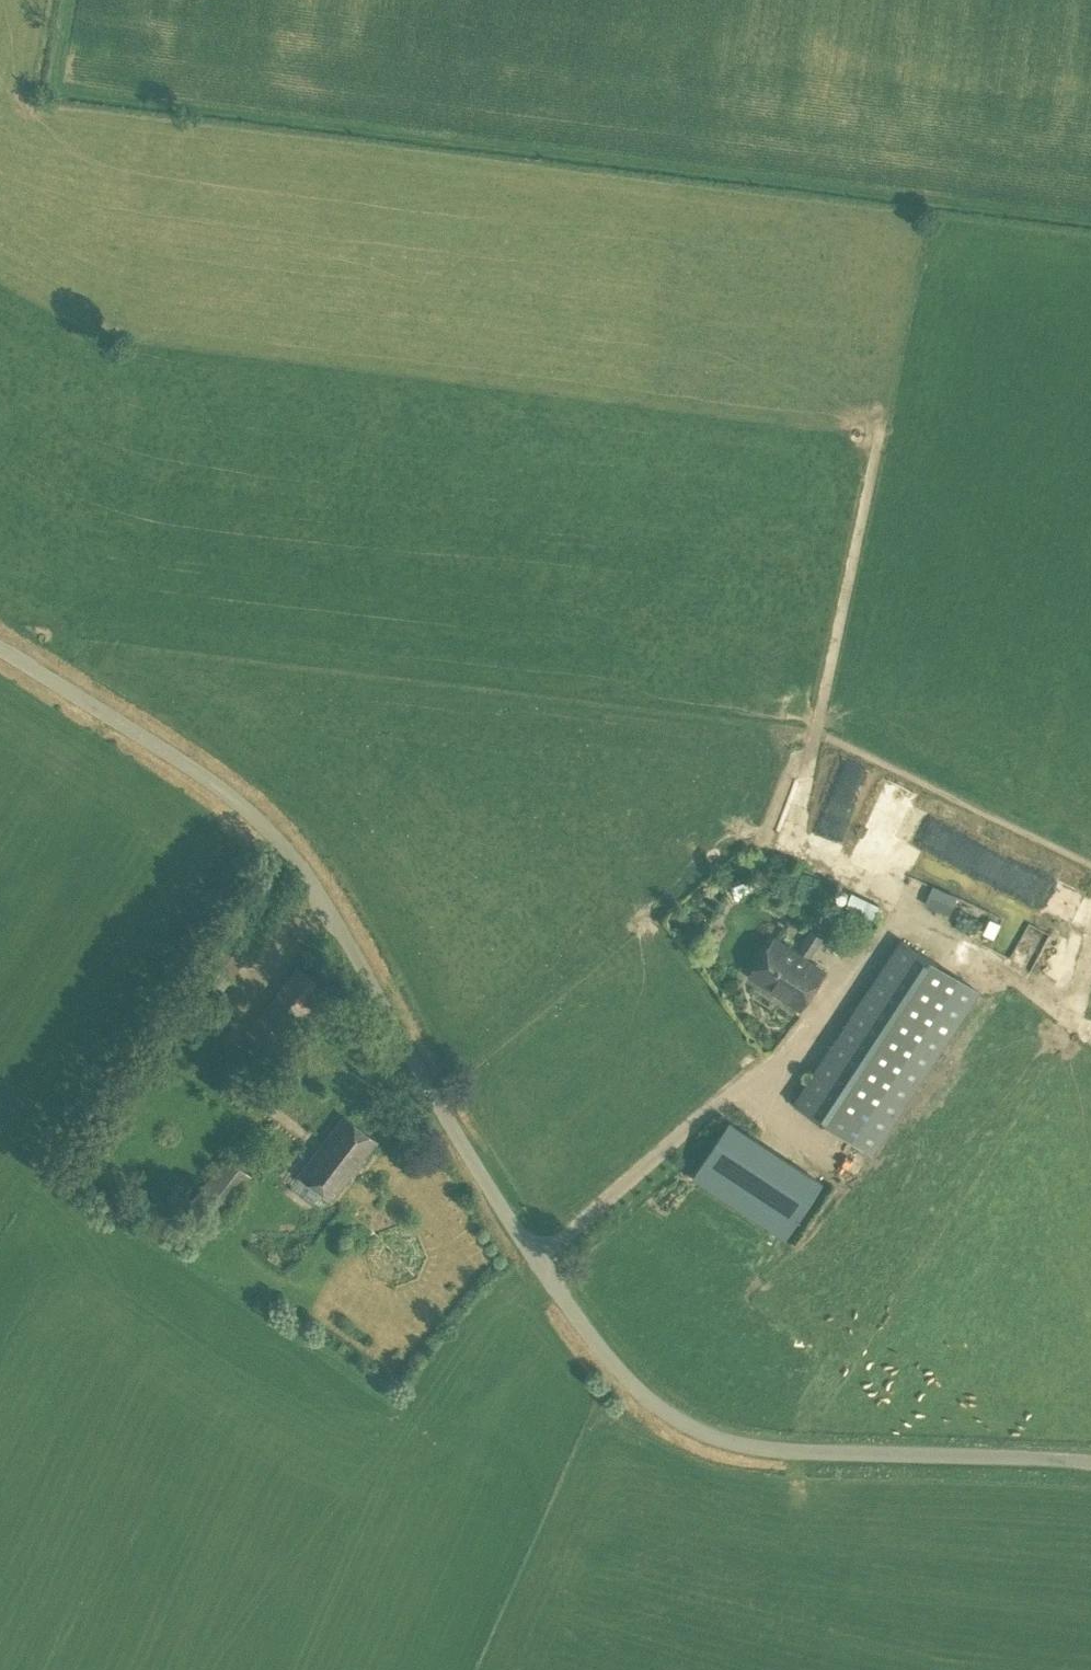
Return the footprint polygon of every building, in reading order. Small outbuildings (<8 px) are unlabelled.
[(737,900),(763,889),(757,876),(732,886),(737,900)] [(851,897),(881,918),(890,904),(860,883),(851,897)] [(949,914),(957,895),(933,885),(925,904),(949,914)] [(960,901),(953,920),(998,935),(1004,917),(960,901)] [(801,1007),(825,970),(775,938),(751,974),(801,1007)] [(873,1152),(979,990),(902,940),(796,1102),(873,1152)] [(265,1065),(323,988),(295,967),(246,1032),(258,1041),(249,1053),(265,1065)] [(329,1198),(374,1140),(342,1116),(298,1174),(329,1198)] [(785,1237),(822,1182),(730,1121),(694,1176),(785,1237)] [(215,1221),(250,1175),(225,1156),(190,1201),(215,1221)]
